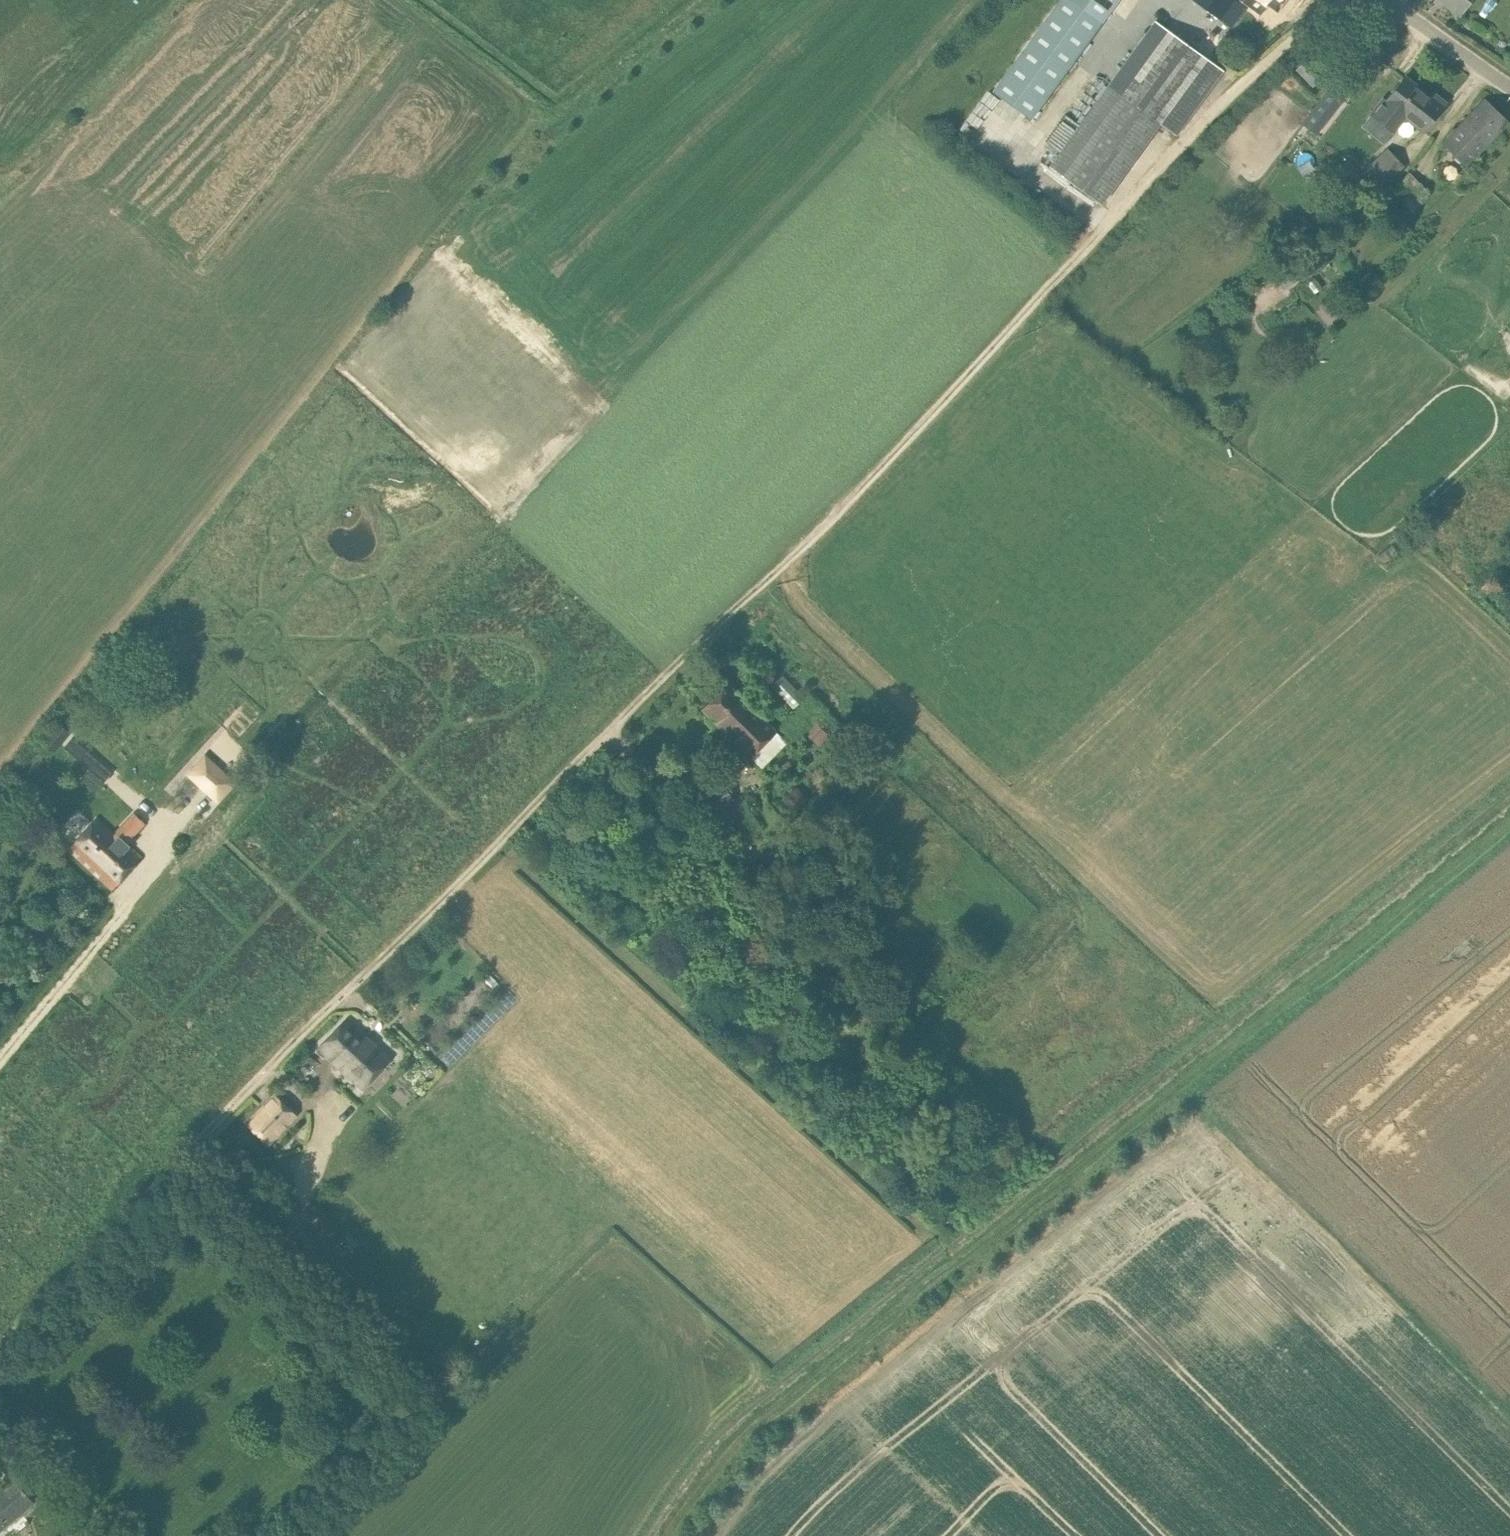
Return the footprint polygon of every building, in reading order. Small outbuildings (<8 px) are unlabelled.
[(993,91),(1031,118),(1089,39),(1117,0),(1059,0),(993,91)] [(1221,18),(1232,26),(1247,6),(1268,22),(1280,5),(1273,0),(1196,0),(1221,18)] [(1460,16),(1471,0),(1439,0),(1460,16)] [(1109,85),(1050,166),(1102,204),(1161,123),(1177,135),(1224,70),(1197,50),(1169,30),(1156,20),(1109,85)] [(1312,87),(1324,75),(1307,58),(1296,69),(1312,87)] [(1341,70),(1304,118),(1319,129),(1356,81),(1341,70)] [(1385,100),(1373,115),(1393,131),(1405,116),(1408,119),(1423,132),(1444,106),(1406,75),(1385,100)] [(1457,196),(1475,177),(1465,167),(1487,144),(1463,121),(1423,163),(1457,196)] [(1367,167),(1383,185),(1404,165),(1387,147),(1367,167)] [(1227,440),(1243,423),(1238,418),(1222,435),(1227,440)] [(791,705),(801,695),(780,672),(770,682),(791,705)] [(729,682),(703,708),(762,768),(788,742),(729,682)] [(804,731),(819,746),(829,736),(814,720),(804,731)] [(94,754),(73,736),(64,747),(89,768),(82,776),(98,789),(105,782),(104,782),(118,766),(98,748),(94,754)] [(198,784),(215,765),(206,756),(189,775),(198,784)] [(227,776),(210,795),(219,803),(236,784),(227,776)] [(714,817),(735,805),(725,788),(721,781),(701,793),(704,801),(714,817)] [(114,886),(140,858),(125,845),(145,824),(133,812),(113,834),(98,820),(71,849),(114,886)] [(392,1057),(347,1018),(320,1047),(363,1088),(392,1057)] [(270,1145),(297,1116),(276,1093),(248,1123),(270,1145)] [(15,1477),(0,1490),(0,1531),(35,1501),(15,1477)]
